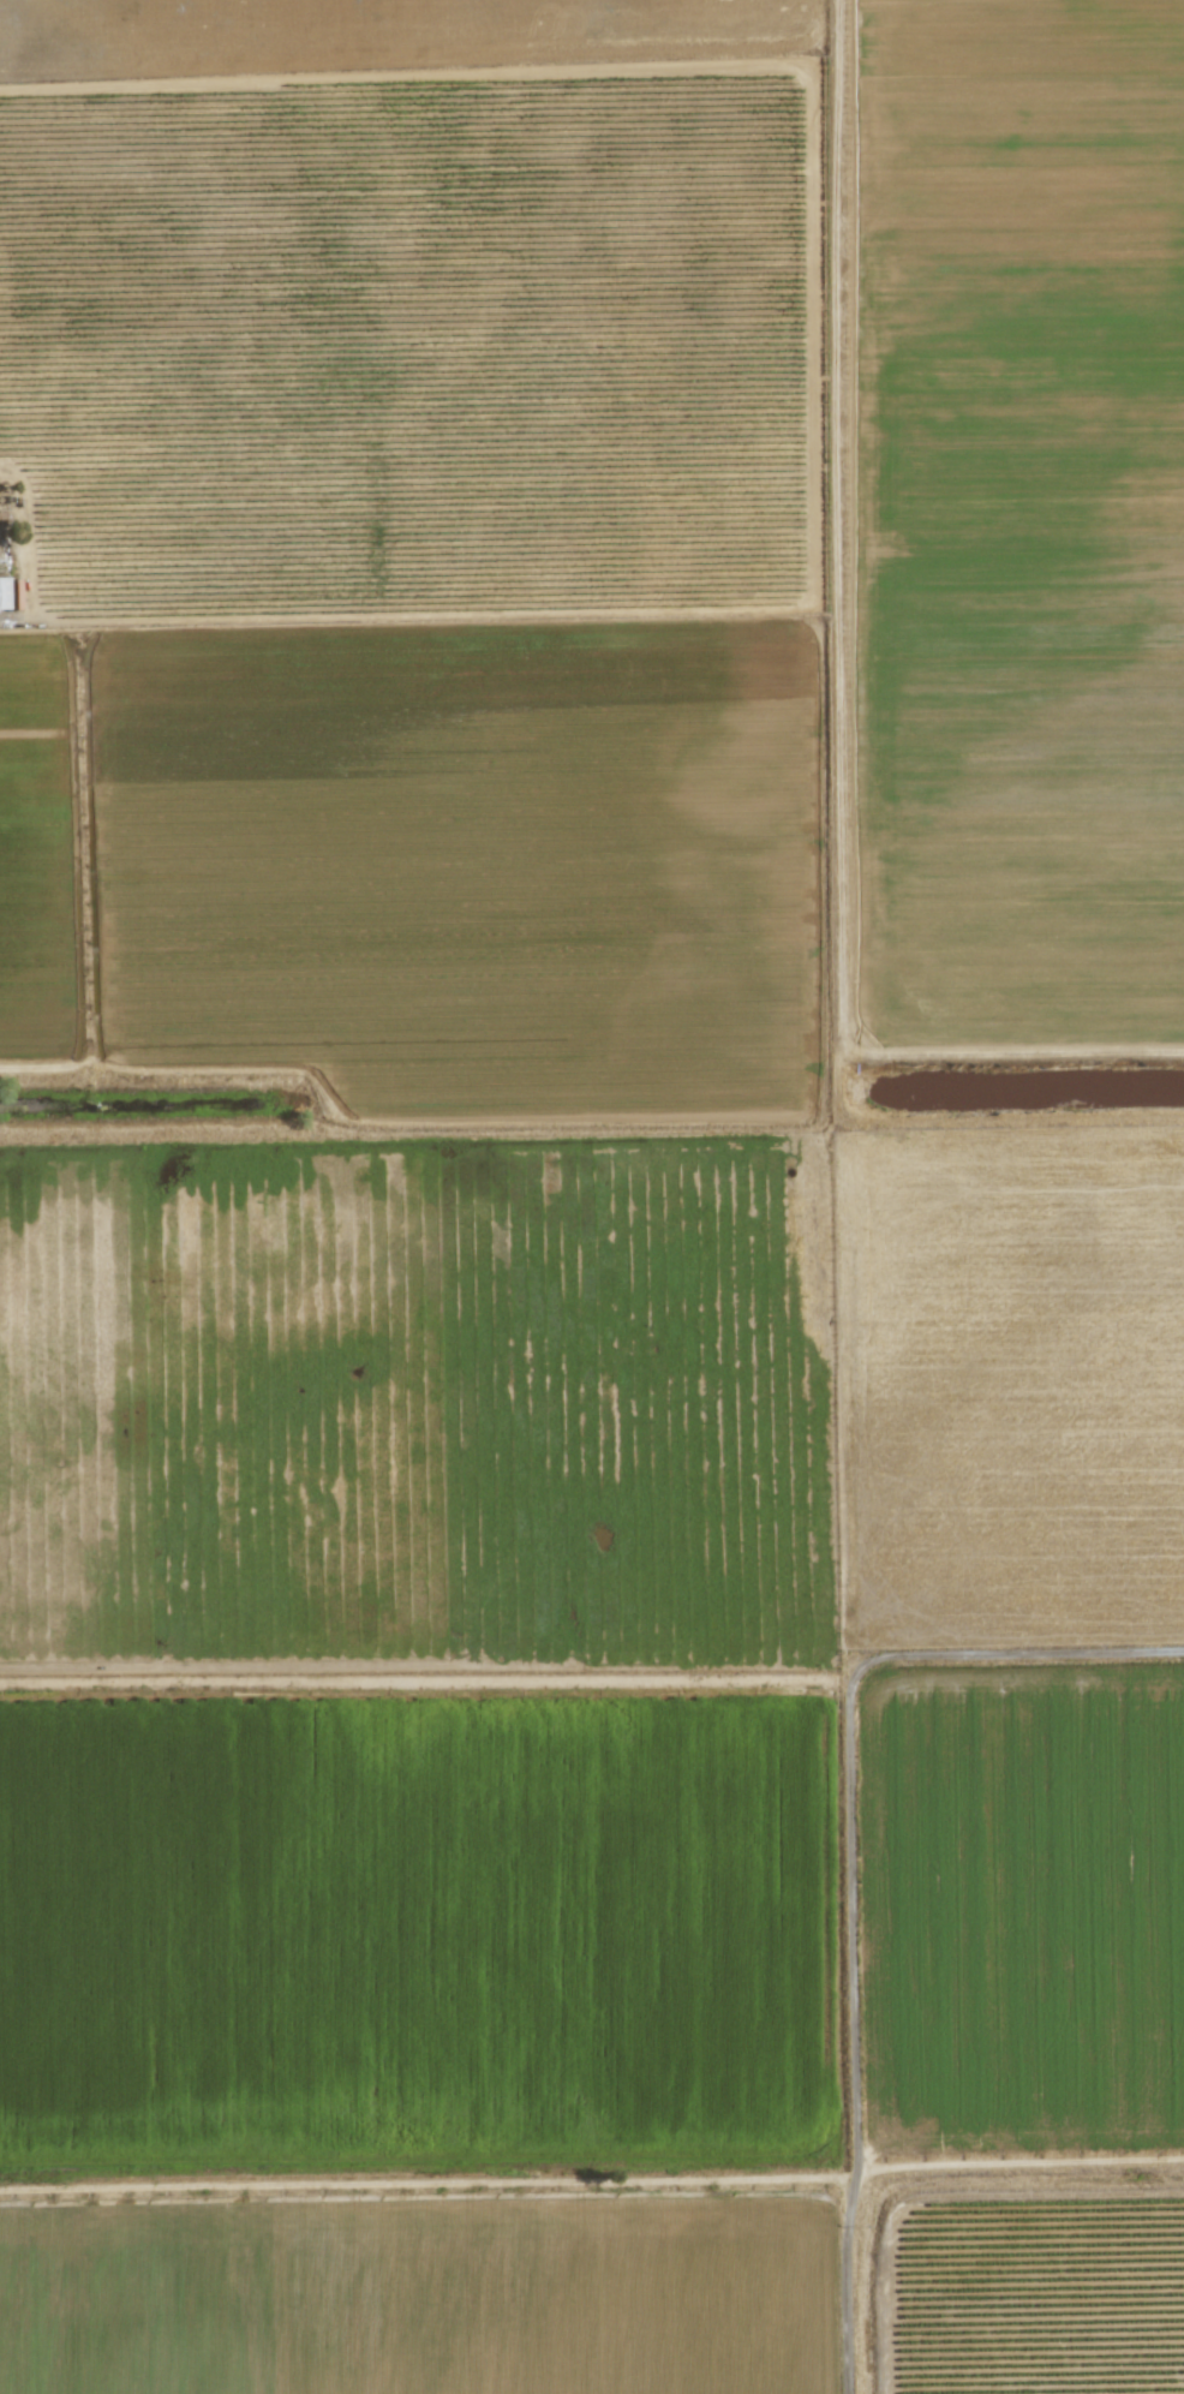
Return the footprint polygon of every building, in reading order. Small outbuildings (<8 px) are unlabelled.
[(9,609),(8,578),(0,578),(0,610),(9,609)]
